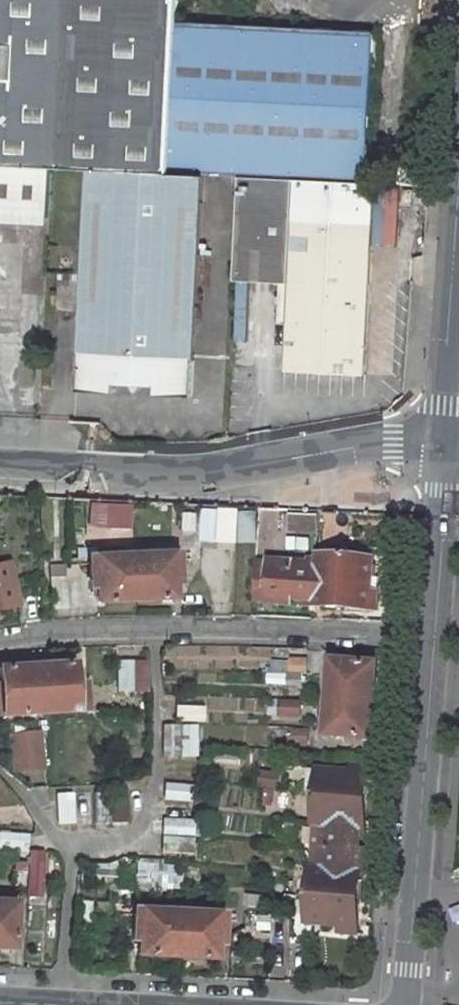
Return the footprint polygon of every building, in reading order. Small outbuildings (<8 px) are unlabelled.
[(52,170),(91,172),(174,177),(181,26),(182,2),(182,0),(0,0),(0,167),(52,170)] [(374,37),(181,26),(174,177),(206,179),(237,181),(366,188),(374,37)] [(0,167),(0,218),(50,220),(52,170),(0,167)] [(420,173),(399,171),(398,190),(419,191),(420,173)] [(91,172),(80,395),(117,397),(117,386),(130,387),(138,394),(145,387),(156,387),(156,398),(193,399),(206,179),(174,177),(91,172)] [(237,181),(232,283),(278,286),(276,327),(286,327),(283,375),(362,379),(373,189),(366,188),(237,181)] [(188,555),(74,560),(74,568),(86,568),(87,591),(95,590),(95,603),(172,601),(171,587),(178,587),(176,563),(189,563),(188,555)] [(265,605),(373,611),(374,595),(368,594),(370,559),(316,556),(316,566),(285,563),(237,562),(233,593),(265,596),(265,605)] [(3,611),(10,609),(9,601),(15,600),(8,566),(0,568),(0,612),(3,611)] [(231,603),(265,605),(265,596),(233,593),(231,603)] [(329,661),(323,736),(369,739),(375,665),(329,661)] [(86,710),(84,683),(79,683),(79,680),(74,679),(72,664),(0,669),(0,716),(86,710)] [(40,735),(10,737),(12,772),(42,770),(40,735)] [(311,825),(321,826),(317,872),(308,872),(304,926),(337,928),(337,934),(356,936),(361,852),(356,851),(356,843),(362,843),(367,770),(348,769),(348,775),(315,772),(311,825)] [(12,950),(14,903),(0,902),(0,949),(12,950)] [(137,956),(213,961),(213,947),(220,947),(221,922),(234,922),(234,916),(122,911),(121,917),(133,918),(132,943),(138,944),(137,956)]
